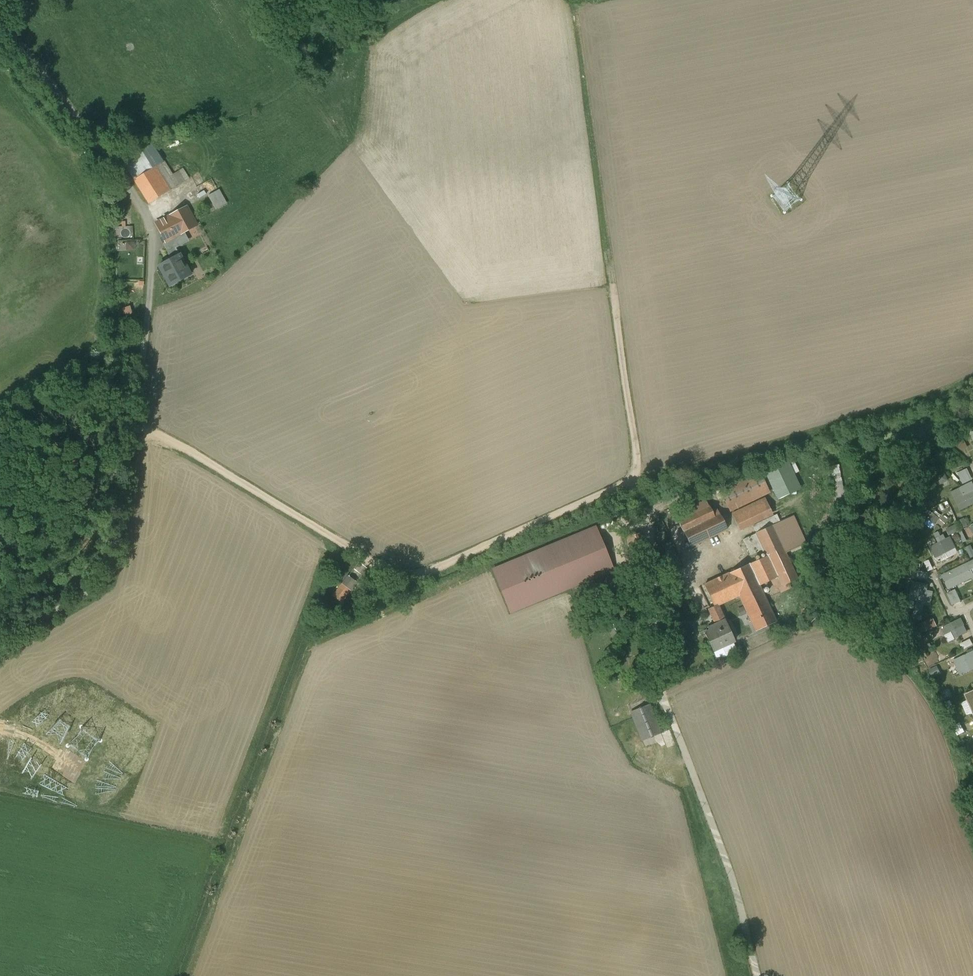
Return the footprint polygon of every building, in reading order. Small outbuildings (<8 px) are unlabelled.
[(179,186),(153,145),(124,162),(149,204),(179,186)] [(218,191),(209,196),(216,209),(226,205),(218,191)] [(216,209),(209,196),(203,199),(210,213),(216,209)] [(203,199),(156,224),(166,242),(163,243),(162,244),(171,259),(180,255),(176,248),(185,244),(192,256),(208,247),(194,221),(198,219),(210,213),(203,199)] [(126,249),(135,249),(135,240),(126,241),(126,249)] [(161,265),(159,266),(160,268),(170,286),(191,275),(180,255),(171,259),(161,265)] [(123,306),(125,314),(132,313),(130,305),(123,306)] [(968,448),(963,439),(958,442),(962,450),(968,448)] [(758,471),(720,489),(730,511),(768,493),(758,471)] [(843,472),(832,473),(834,499),(845,498),(843,472)] [(947,480),(944,474),(939,477),(942,483),(947,480)] [(972,480),(969,475),(961,479),(964,484),(972,480)] [(785,495),(777,477),(769,480),(776,498),(785,495)] [(951,492),(960,511),(972,504),(972,490),(963,495),(960,488),(951,492)] [(765,499),(732,515),(737,525),(770,509),(765,499)] [(709,506),(678,521),(691,547),(727,530),(720,515),(714,517),(709,506)] [(940,519),(934,513),(925,523),(931,528),(940,519)] [(944,516),(938,523),(942,527),(948,519),(944,516)] [(791,517),(773,525),(783,548),(785,553),(804,544),(791,517)] [(968,526),(964,518),(957,522),(960,530),(968,526)] [(773,525),(756,533),(764,549),(767,556),(783,548),(773,525)] [(958,532),(955,525),(946,529),(950,536),(958,532)] [(493,570),(511,612),(564,590),(613,570),(595,528),(493,570)] [(967,541),(962,530),(958,532),(963,543),(967,541)] [(642,543),(640,532),(628,534),(630,545),(642,543)] [(938,543),(946,539),(944,534),(941,536),(938,532),(934,534),(938,543)] [(757,534),(743,540),(751,556),(764,549),(757,534)] [(956,548),(951,537),(946,539),(938,543),(930,547),(936,558),(956,548)] [(783,548),(767,556),(777,578),(782,587),(798,579),(785,553),(783,548)] [(777,578),(767,556),(749,564),(759,586),(777,578)] [(933,569),(929,560),(924,562),(928,571),(933,569)] [(942,575),(948,590),(972,578),(972,573),(971,570),(972,569),(972,560),(942,575)] [(917,571),(919,571),(920,564),(912,562),(910,569),(917,571)] [(759,586),(749,564),(729,574),(739,596),(756,631),(776,622),(759,586)] [(916,577),(917,571),(910,569),(909,577),(916,579),(916,577)] [(919,571),(917,571),(916,577),(927,580),(928,573),(919,571)] [(729,574),(704,585),(714,607),(718,605),(739,596),(729,574)] [(348,576),(332,595),(342,603),(357,584),(348,576)] [(928,585),(913,581),(909,600),(917,601),(914,614),(922,616),(924,604),(930,606),(933,592),(927,590),(928,585)] [(957,601),(953,592),(948,595),(952,603),(957,601)] [(684,594),(674,599),(679,611),(690,606),(684,594)] [(725,619),(718,605),(714,607),(708,609),(715,624),(725,619)] [(937,626),(933,618),(917,626),(921,634),(937,626)] [(968,632),(961,618),(942,627),(945,635),(951,632),(955,639),(968,632)] [(615,619),(606,622),(615,643),(624,639),(615,619)] [(725,619),(715,624),(717,628),(705,633),(713,651),(735,641),(725,619)] [(947,642),(955,639),(951,632),(945,635),(944,635),(947,642)] [(931,647),(926,636),(916,640),(922,652),(931,647)] [(970,639),(960,644),(963,650),(972,645),(970,639)] [(954,661),(960,675),(972,669),(972,652),(954,661)] [(941,673),(937,667),(930,670),(934,677),(941,673)] [(953,696),(949,687),(940,692),(944,701),(953,696)] [(649,705),(631,712),(633,718),(643,740),(660,733),(649,705)] [(957,734),(965,731),(962,721),(953,724),(957,734)]
